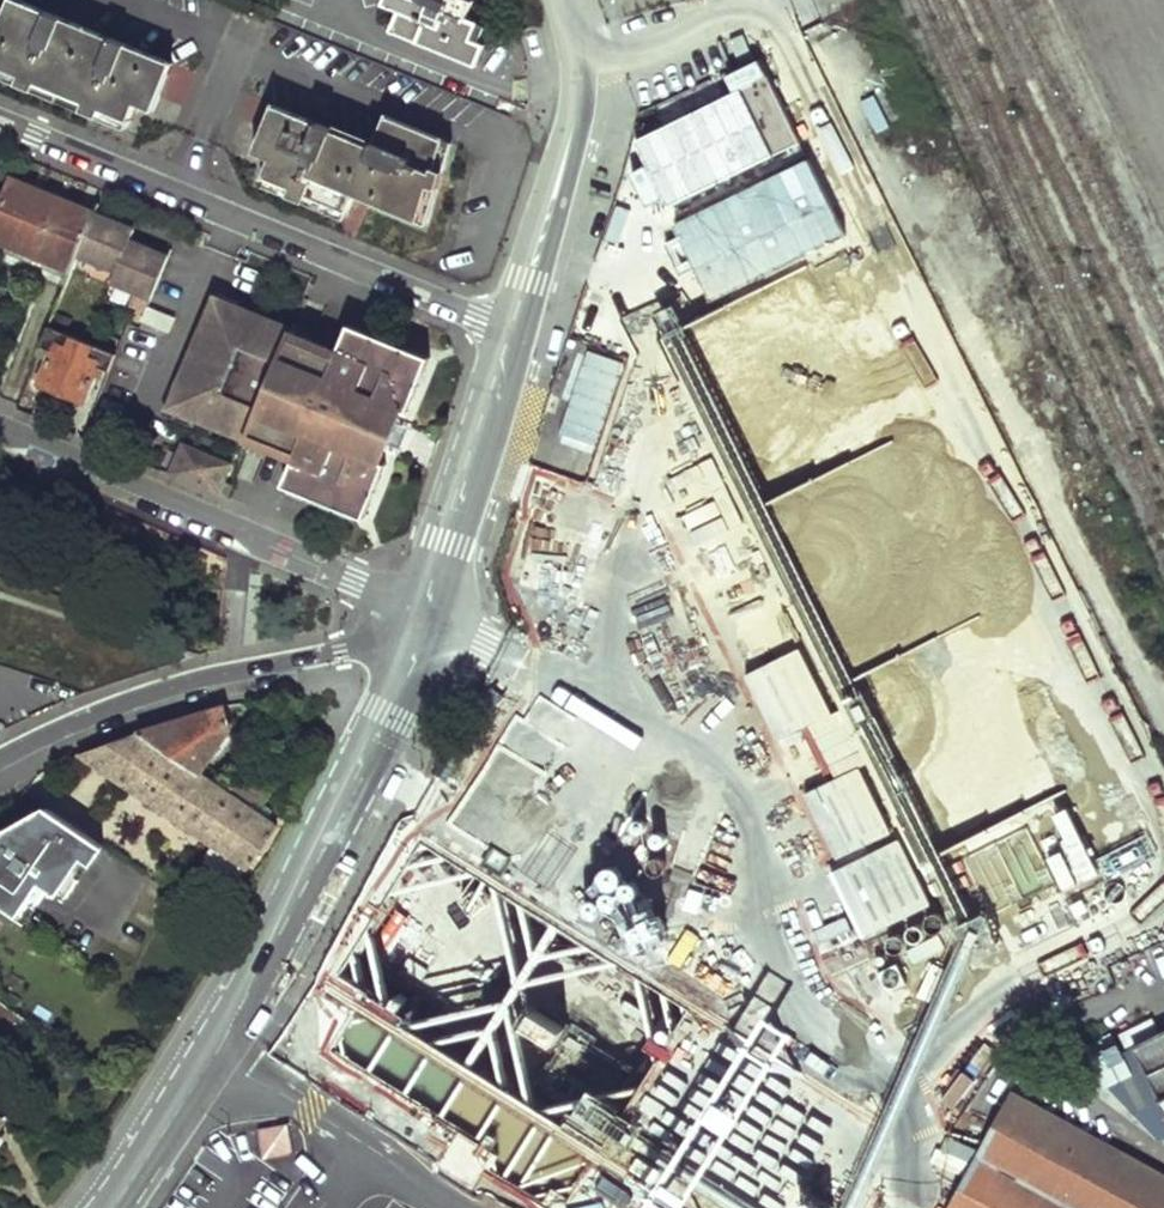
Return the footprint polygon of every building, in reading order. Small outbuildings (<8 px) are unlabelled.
[(0,33),(0,67),(132,122),(138,105),(155,112),(174,64),(17,0),(13,0),(0,33)] [(13,0),(0,0),(0,33),(13,0)] [(382,3),(397,9),(388,31),(476,68),(485,46),(480,44),(472,40),(479,23),(469,19),(476,1),(474,0),(383,0),(382,3)] [(479,23),(472,40),(480,44),(486,26),(479,23)] [(840,89),(856,124),(896,106),(881,71),(840,89)] [(708,163),(743,148),(736,131),(768,118),(750,76),(683,104),(708,163)] [(272,161),(265,178),(352,213),(359,195),(425,222),(446,142),(388,118),(374,149),(275,108),(256,155),(272,161)] [(647,125),(608,280),(644,289),(683,134),(647,125)] [(841,161),(816,166),(824,202),(848,196),(841,161)] [(0,219),(0,240),(76,270),(82,253),(99,212),(16,179),(0,219)] [(139,225),(100,210),(99,212),(82,253),(121,268),(116,279),(155,295),(172,252),(134,236),(139,225)] [(748,225),(715,240),(732,278),(730,279),(745,311),(780,295),(748,225)] [(853,237),(820,246),(826,272),(860,263),(853,237)] [(174,405),(220,422),(224,414),(254,426),(283,348),(289,333),(293,322),(227,296),(203,357),(195,353),(174,405)] [(565,544),(626,319),(591,310),(531,535),(565,544)] [(289,333),(283,348),(410,400),(415,397),(431,357),(345,323),(334,351),(289,333)] [(55,351),(42,382),(88,401),(101,366),(113,370),(119,353),(53,325),(45,347),(55,351)] [(251,435),(248,441),(291,458),(281,484),(368,518),(383,477),(374,460),(396,407),(410,400),(283,348),(254,426),(251,435)] [(775,365),(784,387),(812,376),(803,354),(775,365)] [(254,426),(224,414),(220,422),(251,435),(254,426)] [(707,484),(732,472),(717,440),(692,452),(707,484)] [(189,442),(179,471),(234,495),(238,484),(228,479),(235,462),(189,442)] [(667,560),(664,572),(695,579),(698,567),(667,560)] [(541,632),(594,656),(609,623),(556,599),(541,632)] [(681,640),(664,674),(709,696),(726,662),(681,640)] [(902,869),(1018,818),(956,677),(839,728),(902,869)] [(759,728),(775,694),(743,679),(727,713),(759,728)] [(139,734),(202,775),(241,719),(227,708),(139,734)] [(108,744),(77,756),(250,870),(277,828),(264,818),(250,807),(255,796),(238,784),(230,794),(202,775),(139,734),(108,744)] [(256,757),(238,784),(255,796),(265,802),(284,776),(256,757)] [(255,796),(250,807),(264,818),(271,808),(265,802),(255,796)] [(54,809),(51,808),(28,819),(41,827),(54,809)] [(54,809),(41,827),(28,819),(15,836),(7,831),(0,840),(0,905),(14,915),(40,880),(51,889),(57,892),(83,857),(94,865),(107,846),(54,809)] [(83,857),(57,892),(68,900),(94,865),(83,857)] [(40,880),(14,915),(27,923),(51,889),(40,880)] [(13,1039),(24,1023),(0,1005),(0,1030),(13,1039)] [(1136,1047),(1163,1104),(1163,1033),(1136,1047)] [(1014,1097),(988,1141),(950,1207),(1163,1207),(1163,1177),(1113,1150),(1056,1120),(1014,1097)] [(1121,1137),(1063,1107),(1056,1120),(1113,1150),(1121,1137)] [(11,1118),(0,1110),(0,1133),(11,1118)] [(260,1127),(262,1142),(282,1153),(297,1150),(292,1124),(260,1127)]
